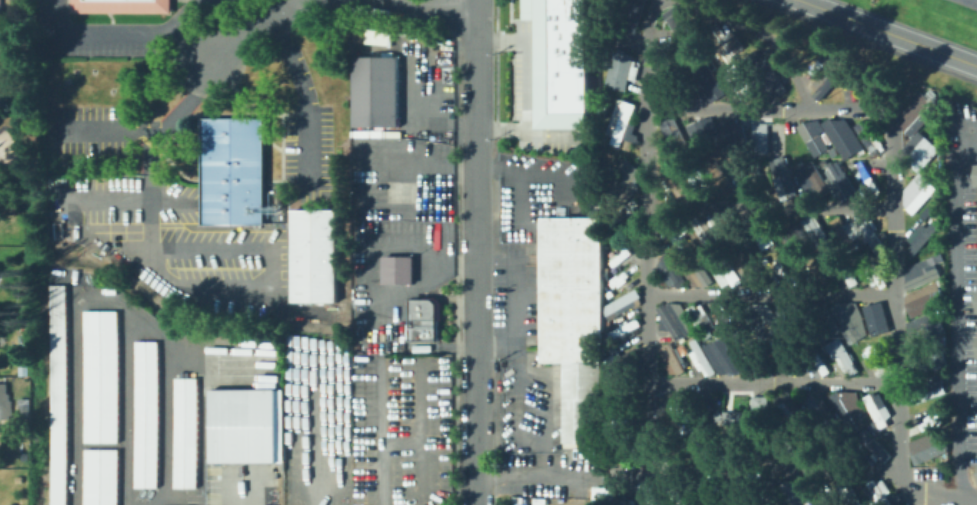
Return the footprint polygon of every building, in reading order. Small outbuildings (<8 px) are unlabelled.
[(72,12),(72,0),(170,0),(170,12),(72,12)] [(518,20),(518,0),(582,0),(582,130),(529,130),(528,20),(518,20)] [(615,27),(624,0),(645,0),(633,33),(615,27)] [(676,11),(684,25),(685,24),(696,40),(691,44),(692,46),(686,50),(665,18),(676,11)] [(716,22),(724,34),(731,29),(743,46),(731,54),(733,57),(727,62),(704,27),(710,23),(711,25),(716,22)] [(350,42),(389,43),(389,32),(350,31),(350,42)] [(695,58),(690,50),(694,48),(699,56),(695,58)] [(625,90),(614,87),(615,84),(604,81),(613,49),(633,55),(625,90)] [(824,62),(819,58),(824,52),(829,56),(824,62)] [(667,85),(658,78),(659,77),(653,73),(662,61),(668,66),(676,55),(684,60),(667,85)] [(763,56),(776,77),(780,74),(785,82),(781,85),(785,91),(779,95),(777,92),(765,100),(756,85),(762,81),(752,66),(757,63),(756,61),(763,56)] [(398,57),(398,127),(354,128),(353,58),(398,57)] [(701,57),(723,93),(716,98),(713,93),(709,96),(706,92),(701,95),(695,85),(700,82),(691,69),(695,66),(693,62),(701,57)] [(819,98),(813,93),(816,90),(810,84),(829,63),(832,59),(838,65),(840,63),(846,68),(819,98)] [(739,99),(722,73),(727,69),(726,68),(733,63),(744,79),(746,78),(750,85),(749,86),(753,93),(745,98),(744,96),(739,99)] [(622,106),(624,100),(634,104),(626,123),(632,125),(628,136),(623,134),(618,145),(609,142),(611,136),(605,133),(611,119),(616,121),(622,106)] [(912,100),(917,105),(921,101),(926,106),(930,102),(935,107),(908,136),(903,131),(908,126),(903,121),(907,116),(901,111),(912,100)] [(831,116),(836,124),(838,122),(848,138),(851,135),(854,140),(846,145),(851,153),(843,158),(821,122),(831,116)] [(815,117),(822,129),(816,133),(817,135),(812,138),(820,152),(814,155),(797,126),(808,119),(809,120),(815,117)] [(672,118),(679,133),(684,130),(690,143),(672,152),(657,122),(665,118),(666,121),(672,118)] [(866,118),(882,144),(875,148),(877,151),(871,154),(852,124),(859,121),(859,122),(866,118)] [(202,120),(264,119),(265,225),(203,225),(202,120)] [(728,119),(729,121),(731,120),(737,141),(734,142),(735,147),(741,145),(742,150),(727,154),(718,121),(728,119)] [(701,122),(707,134),(702,137),(707,147),(700,151),(688,127),(695,123),(695,125),(701,122)] [(782,123),(782,152),(749,152),(750,122),(782,123)] [(918,171),(903,159),(906,155),(900,150),(917,130),(938,148),(918,171)] [(819,144),(815,138),(820,135),(824,141),(819,144)] [(620,147),(623,139),(631,142),(628,150),(620,147)] [(782,155),(794,192),(786,195),(778,173),(775,175),(770,159),(782,155)] [(691,192),(684,196),(682,193),(676,196),(669,184),(674,181),(663,162),(671,157),(691,192)] [(746,157),(770,192),(762,198),(755,187),(751,190),(746,182),(750,180),(738,162),(746,157)] [(808,197),(797,177),(807,172),(803,164),(810,159),(826,187),(808,197)] [(860,159),(881,193),(874,197),(870,190),(866,193),(861,185),(865,182),(854,163),(860,159)] [(837,160),(856,193),(847,198),(841,187),(832,192),(823,177),(832,172),(828,165),(837,160)] [(635,177),(627,186),(624,183),(609,200),(602,192),(630,162),(637,169),(632,175),(635,177)] [(710,198),(699,181),(693,185),(689,178),(694,175),(690,167),(697,162),(716,194),(710,198)] [(187,175),(187,164),(197,163),(197,174),(187,175)] [(724,196),(709,170),(719,164),(734,190),(724,196)] [(911,213),(905,208),(904,203),(904,189),(920,172),(928,182),(935,188),(911,213)] [(624,198),(620,201),(615,195),(620,192),(624,198)] [(924,217),(920,214),(926,209),(929,212),(924,217)] [(291,210),(336,210),(337,301),(292,301),(291,210)] [(734,248),(716,218),(722,215),(723,217),(727,214),(742,239),(739,241),(741,244),(734,248)] [(749,214),(752,219),(757,217),(769,237),(764,241),(767,245),(760,250),(741,219),(749,214)] [(829,247),(821,253),(800,220),(809,214),(816,215),(816,217),(826,234),(822,237),(829,247)] [(863,214),(866,220),(870,217),(876,226),(872,229),(883,247),(875,253),(854,220),(863,214)] [(664,215),(666,219),(671,216),(679,226),(674,229),(684,246),(676,251),(657,220),(664,215)] [(803,246),(792,254),(772,222),(783,215),(803,246)] [(714,247),(708,250),(691,223),(703,216),(714,236),(709,239),(714,247)] [(854,245),(847,249),(828,220),(835,216),(854,245)] [(604,336),(604,362),(601,362),(602,399),(594,399),(594,445),(585,444),(585,448),(565,448),(565,362),(543,362),(542,218),(603,217),(604,336)] [(937,225),(911,255),(905,250),(911,243),(906,239),(921,223),(925,227),(932,220),(937,225)] [(780,250),(769,250),(768,246),(775,246),(775,240),(780,240),(780,250)] [(616,264),(611,267),(607,263),(627,248),(630,252),(616,264)] [(748,248),(767,282),(761,286),(757,279),(751,283),(745,273),(752,269),(742,252),(748,248)] [(741,281),(732,287),(728,281),(722,285),(707,263),(714,258),(712,256),(721,250),(741,281)] [(865,250),(885,284),(879,288),(876,282),(870,285),(860,268),(861,267),(858,262),(862,259),(859,254),(865,250)] [(839,251),(857,282),(849,286),(845,280),(837,285),(829,272),(838,267),(832,256),(839,251)] [(679,260),(676,256),(683,252),(686,256),(679,260)] [(906,289),(903,282),(904,266),(939,252),(943,261),(934,264),(939,274),(906,289)] [(666,253),(681,277),(675,281),(673,278),(669,281),(658,265),(656,262),(660,259),(663,262),(660,257),(666,253)] [(811,253),(828,282),(820,287),(816,282),(814,283),(811,279),(814,277),(803,258),(811,253)] [(695,255),(712,281),(705,285),(701,281),(699,282),(691,270),(693,269),(687,260),(695,255)] [(790,285),(786,281),(783,283),(775,274),(779,271),(770,261),(777,255),(797,279),(790,285)] [(383,258),(412,258),(412,285),(383,285),(383,258)] [(612,286),(608,281),(629,265),(633,269),(612,286)] [(67,502),(67,504),(52,504),(52,335),(52,285),(67,286),(67,502)] [(910,317),(907,309),(920,303),(918,298),(932,292),(937,304),(910,317)] [(412,298),(433,297),(439,303),(439,340),(412,340),(412,298)] [(688,332),(676,340),(656,308),(670,300),(688,332)] [(879,300),(882,308),(884,307),(886,314),(884,315),(888,329),(866,335),(862,319),(865,318),(861,305),(879,300)] [(734,338),(713,305),(719,301),(725,310),(729,307),(729,306),(734,303),(741,313),(736,316),(743,328),(738,331),(740,334),(734,338)] [(820,339),(798,307),(806,301),(828,333),(820,339)] [(853,341),(830,306),(837,302),(843,301),(846,302),(855,302),(864,334),(853,341)] [(757,302),(765,313),(761,316),(771,331),(761,338),(743,309),(752,303),(753,305),(757,302)] [(799,332),(791,337),(773,306),(780,302),(799,332)] [(693,303),(695,306),(700,303),(713,325),(708,328),(711,334),(704,338),(686,308),(693,303)] [(118,336),(118,443),(84,442),(85,311),(118,311),(118,336)] [(826,327),(824,323),(829,319),(832,323),(826,327)] [(923,325),(925,331),(938,325),(941,332),(909,345),(906,338),(912,336),(909,330),(923,325)] [(720,336),(727,348),(742,371),(735,375),(733,372),(729,374),(713,349),(710,352),(704,344),(711,340),(713,344),(715,343),(714,340),(720,336)] [(849,374),(847,370),(842,372),(834,357),(831,359),(824,344),(838,336),(846,353),(849,352),(852,358),(850,359),(856,371),(849,374)] [(700,347),(714,371),(708,375),(706,371),(701,374),(694,362),(699,359),(688,341),(694,337),(700,347)] [(796,373),(795,370),(790,373),(779,354),(784,351),(781,346),(777,340),(782,337),(786,344),(789,342),(804,369),(796,373)] [(816,350),(828,371),(822,375),(818,369),(812,372),(800,351),(806,347),(803,343),(810,339),(816,350)] [(754,373),(738,348),(750,340),(767,364),(754,373)] [(159,342),(158,487),(134,487),(135,342),(159,342)] [(677,374),(668,371),(660,358),(663,357),(658,348),(667,342),(670,347),(683,370),(677,374)] [(678,353),(675,346),(681,343),(685,350),(678,353)] [(611,355),(607,348),(612,345),(616,352),(611,355)] [(908,376),(905,370),(942,354),(944,361),(908,376)] [(19,374),(19,366),(28,366),(28,374),(19,374)] [(197,374),(197,378),(198,488),(174,488),(174,378),(175,378),(176,374),(197,374)] [(10,420),(0,420),(0,384),(8,384),(8,394),(9,394),(9,401),(12,401),(12,416),(10,416),(10,420)] [(941,384),(944,390),(910,404),(907,397),(914,395),(912,390),(925,385),(927,389),(941,384)] [(278,390),(278,464),(211,465),(211,390),(278,390)] [(808,390),(814,401),(820,397),(828,409),(822,413),(830,426),(822,431),(800,395),(808,390)] [(668,391),(684,417),(679,420),(674,425),(656,396),(662,392),(663,394),(668,391)] [(694,391),(696,394),(701,391),(707,400),(702,403),(712,420),(705,424),(687,395),(694,391)] [(784,391),(793,406),(796,404),(801,411),(798,413),(803,420),(798,423),(799,425),(793,429),(772,396),(778,392),(780,394),(784,391)] [(838,391),(855,392),(866,414),(859,418),(863,426),(853,432),(830,394),(838,391)] [(879,429),(862,397),(869,393),(872,397),(877,395),(887,414),(882,416),(886,424),(879,429)] [(769,421),(751,422),(750,396),(768,395),(769,421)] [(16,397),(28,397),(28,417),(16,417),(16,397)] [(636,422),(620,430),(618,426),(607,430),(603,421),(634,406),(639,415),(634,417),(636,422)] [(714,418),(711,413),(717,410),(719,414),(714,418)] [(746,410),(746,423),(721,423),(721,410),(746,410)] [(914,433),(911,425),(927,419),(942,413),(946,422),(914,433)] [(791,457),(789,454),(785,457),(774,438),(778,436),(773,426),(781,422),(798,453),(791,457)] [(692,423),(711,456),(705,459),(702,455),(697,458),(686,437),(691,434),(687,427),(692,423)] [(760,459),(757,454),(752,457),(746,449),(750,446),(738,430),(746,425),(767,454),(760,459)] [(850,441),(853,446),(861,456),(854,461),(850,455),(845,459),(832,442),(838,438),(833,432),(839,427),(850,441)] [(856,435),(863,427),(890,455),(883,462),(877,457),(874,460),(869,455),(872,452),(856,435)] [(666,450),(658,430),(664,428),(672,447),(666,450)] [(811,464),(809,458),(807,459),(802,446),(805,445),(800,433),(808,429),(821,460),(811,464)] [(733,452),(725,441),(730,437),(737,449),(733,452)] [(739,445),(735,440),(738,437),(743,443),(739,445)] [(856,437),(860,442),(853,446),(850,441),(856,437)] [(943,450),(913,464),(909,456),(940,442),(943,450)] [(118,502),(118,504),(84,504),(84,450),(118,450),(118,502)] [(607,458),(609,463),(604,465),(601,457),(605,455),(607,458)] [(762,478),(771,504),(762,504),(754,481),(762,478)] [(827,500),(830,504),(820,504),(817,500),(806,483),(814,478),(827,500)] [(861,504),(859,504),(846,504),(833,483),(841,478),(842,481),(847,479),(861,504)] [(883,494),(891,504),(872,504),(869,501),(870,500),(862,488),(866,485),(865,483),(872,478),(875,482),(881,478),(889,490),(883,494)] [(810,500),(804,504),(791,504),(777,485),(786,479),(789,484),(796,480),(810,500)]
